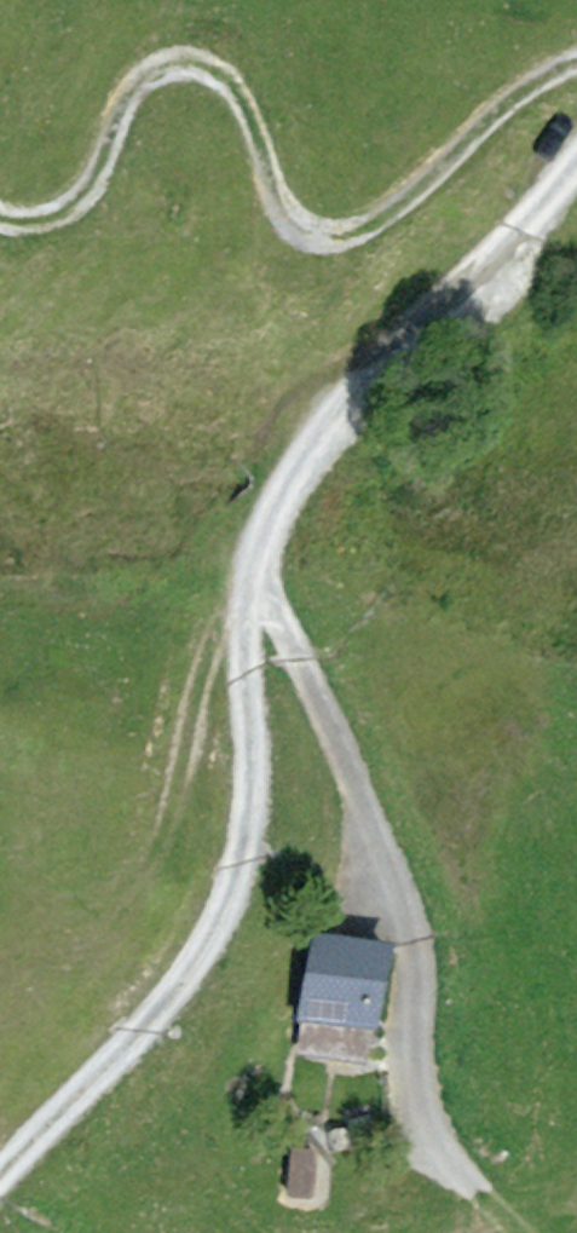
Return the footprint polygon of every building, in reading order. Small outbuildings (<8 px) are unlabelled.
[(394,943),(311,931),(298,1024),(380,1036),(394,943)]
